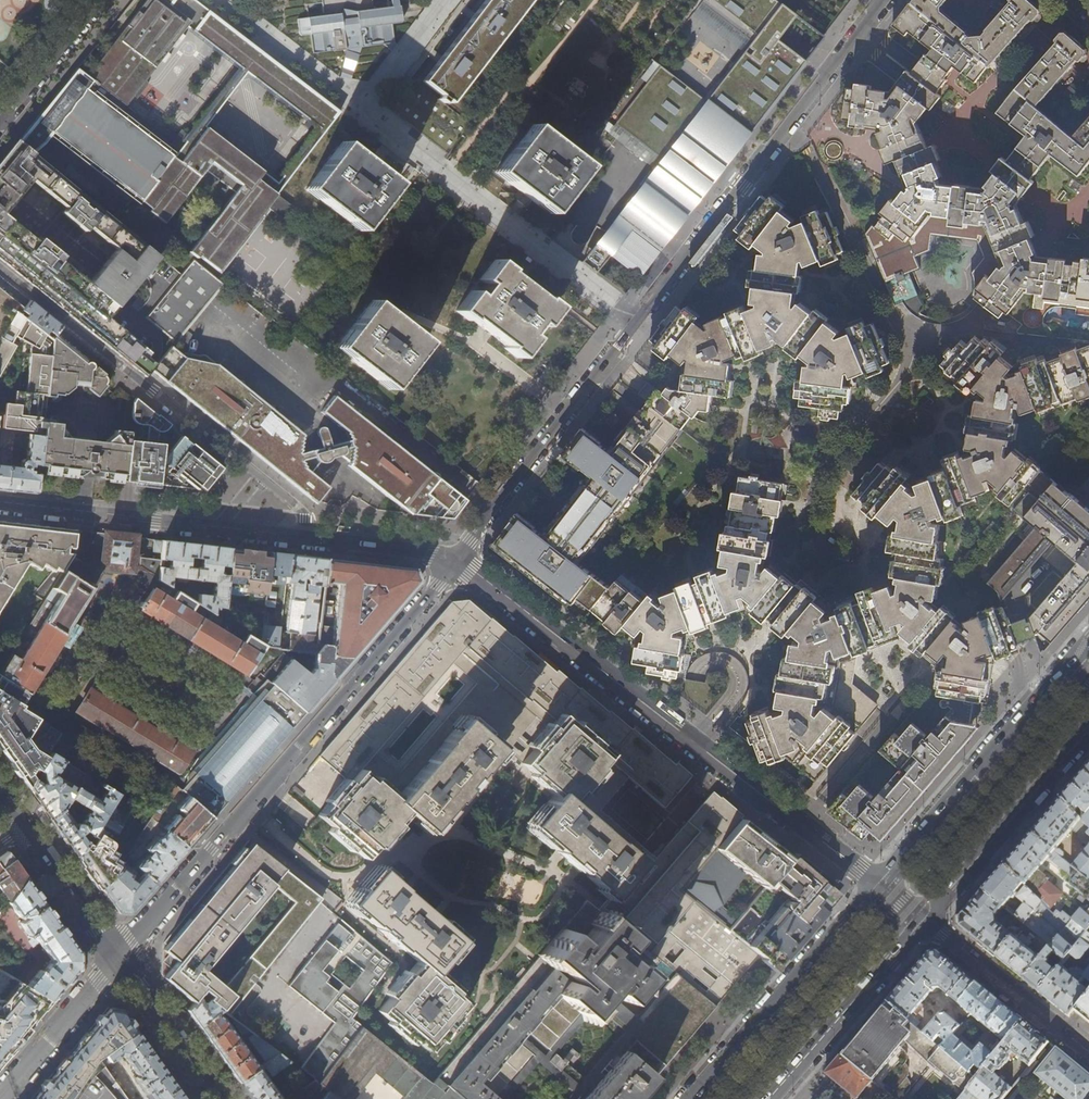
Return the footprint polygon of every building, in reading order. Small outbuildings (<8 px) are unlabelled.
[(114,110),(120,102),(126,106),(131,99),(133,101),(134,101),(135,101),(136,100),(145,88),(142,86),(161,61),(164,64),(171,55),(167,52),(173,45),(176,48),(186,36),(182,33),(187,27),(191,22),(162,0),(147,0),(103,57),(92,71),(90,69),(86,76),(100,86),(93,95),(86,90),(81,98),(74,104),(70,112),(63,118),(59,127),(53,134),(151,209),(149,212),(163,223),(199,177),(228,200),(189,249),(220,273),(270,209),(280,197),(276,194),(261,183),(267,175),(204,126),(194,140),(180,129),(169,143),(176,148),(171,154),(114,110)] [(191,22),(187,27),(319,129),(276,182),(267,175),(261,183),(276,194),(339,113),(194,0),(162,0),(191,22)] [(390,24),(399,22),(400,20),(398,6),(397,7),(396,0),(390,0),(389,1),(389,2),(386,2),(387,8),(355,12),(356,22),(341,24),(339,14),(295,20),(297,34),(299,36),(308,35),(310,54),(354,48),(392,43),(390,24)] [(448,102),(527,0),(483,0),(421,81),(448,102)] [(594,274),(629,229),(657,251),(660,247),(787,82),(803,61),(776,40),(794,16),(774,0),(696,0),(684,15),(689,18),(692,14),(700,4),(749,42),(742,52),(705,101),(660,66),(655,73),(656,74),(650,81),(650,80),(649,80),(609,134),(616,139),(618,136),(614,133),(619,127),(659,159),(579,262),(594,274)] [(911,2),(988,66),(990,68),(1031,20),(1032,21),(1034,21),(1035,20),(1036,21),(1038,21),(1042,18),(1041,15),(1040,14),(1040,10),(1029,0),(1009,0),(1009,1),(1011,2),(986,30),(987,32),(984,35),(971,37),(967,34),(968,32),(941,11),(941,7),(947,0),(912,0),(911,2)] [(911,2),(893,25),(906,36),(909,31),(932,49),(927,55),(925,54),(910,73),(906,70),(890,91),(872,89),(872,85),(856,83),(855,89),(847,88),(843,120),(851,120),(850,126),(877,130),(884,147),(880,149),(886,163),(896,160),(907,187),(895,202),(892,199),(882,212),(885,215),(876,227),(891,239),(896,232),(906,240),(911,234),(914,236),(932,213),(951,216),(950,224),(967,226),(967,221),(986,223),(1001,263),(990,278),(987,276),(977,289),(981,291),(975,298),(980,302),(1000,317),(1005,311),(1008,314),(1026,291),(1045,293),(1044,298),(1060,300),(1061,296),(1069,297),(1070,293),(1078,294),(1077,299),(1088,300),(1088,258),(1083,257),(1082,262),(1074,260),(1074,265),(1065,264),(1066,259),(1037,256),(1030,237),(1035,236),(1028,220),(1024,222),(1016,205),(1034,182),(1031,179),(1050,154),(1079,176),(1088,163),(1088,142),(1085,146),(1073,137),(1037,107),(1016,89),(1015,88),(996,112),(1026,135),(1006,160),(1002,157),(991,170),(995,173),(984,188),(939,182),(937,178),(941,176),(935,162),(940,160),(934,144),(927,147),(916,122),(928,107),(931,110),(941,97),(937,93),(947,80),(944,79),(954,66),(975,82),(988,66),(911,2)] [(700,4),(692,14),(742,52),(749,42),(700,4)] [(1037,107),(1078,61),(1081,61),(1082,62),(1084,62),(1088,58),(1088,56),(1086,55),(1086,50),(1077,41),(1067,33),(1062,32),(1057,38),(1056,41),(1057,42),(1016,89),(1037,107)] [(30,127),(18,142),(33,155),(44,145),(53,134),(59,127),(63,118),(70,112),(74,104),(81,98),(86,90),(93,95),(100,86),(86,76),(77,69),(30,127)] [(1073,137),(1085,146),(1088,142),(1088,119),(1073,137)] [(583,166),(572,158),(570,160),(538,136),(540,133),(529,125),(493,171),(504,180),(506,178),(538,202),(536,204),(547,213),(583,166)] [(572,158),(540,133),(538,136),(570,160),(572,158)] [(47,166),(33,155),(18,142),(0,164),(0,259),(26,280),(59,308),(93,335),(128,363),(144,376),(150,369),(155,363),(103,321),(157,256),(56,174),(47,166)] [(359,231),(395,184),(384,176),(382,177),(351,153),(352,151),(341,142),(305,189),(316,198),(318,195),(350,220),(348,222),(359,231)] [(823,149),(831,161),(843,153),(835,142),(823,149)] [(384,176),(352,151),(351,153),(382,177),(384,176)] [(59,171),(49,163),(47,166),(56,174),(59,171)] [(538,202),(506,178),(504,180),(536,204),(538,202)] [(350,220),(318,195),(316,198),(348,222),(350,220)] [(293,207),(280,197),(270,209),(283,220),(293,207)] [(661,391),(650,404),(678,426),(681,429),(696,409),(705,411),(708,394),(726,396),(729,380),(725,379),(727,363),(724,362),(721,358),(736,352),(737,355),(745,351),(747,356),(762,349),(761,346),(776,340),(774,336),(777,332),(790,342),(788,345),(802,355),(804,352),(817,361),(814,365),(810,365),(808,381),(802,380),(799,397),(805,398),(804,405),(820,408),(819,416),(836,418),(837,410),(839,410),(840,402),(845,403),(848,386),(842,385),(844,370),(848,368),(850,374),(865,368),(868,373),(883,367),(881,362),(888,359),(875,326),(867,329),(865,324),(850,330),(852,336),(837,342),(834,339),(838,334),(825,324),(827,321),(814,311),(811,315),(798,304),(794,309),(791,307),(793,291),(797,292),(799,275),(796,275),(798,258),(802,257),(804,263),(819,257),(822,262),(837,256),(835,251),(843,248),(829,215),(821,218),(820,213),(804,219),(806,224),(792,231),(790,226),(792,223),(779,213),(783,208),(770,198),(766,203),(760,198),(738,226),(745,231),(741,235),(755,245),(758,241),(771,250),(770,254),(764,254),(762,270),(755,269),(753,286),(759,287),(757,303),(763,304),(762,308),(748,314),(746,308),(730,314),(731,318),(724,321),(724,320),(708,326),(710,332),(707,333),(694,324),(698,319),(685,309),(681,313),(675,308),(653,337),(659,342),(656,346),(669,356),(673,351),(686,361),(690,357),(693,359),(691,375),(687,374),(684,391),(671,389),(666,395),(661,391)] [(972,295),(975,298),(981,291),(977,289),(987,276),(990,278),(1001,263),(986,223),(967,221),(967,226),(950,224),(951,216),(932,213),(914,236),(911,234),(906,240),(896,232),(891,239),(876,227),(872,224),(865,234),(895,306),(903,303),(905,307),(909,311),(914,315),(917,317),(925,306),(923,304),(921,301),(919,298),(909,273),(921,269),(916,257),(930,251),(932,235),(977,241),(983,257),(971,273),(972,276),(973,279),(973,286),(973,292),(972,295)] [(170,346),(221,282),(191,258),(163,292),(183,310),(180,315),(185,317),(173,338),(173,339),(172,341),(169,345),(170,346)] [(503,348),(515,357),(530,338),(525,334),(534,323),(539,327),(553,307),(542,298),(540,300),(504,272),(505,270),(493,260),(478,279),(484,284),(475,295),(470,291),(455,310),(467,320),(468,318),(505,346),(503,348)] [(542,298),(505,270),(504,272),(540,300),(542,298)] [(18,314),(19,314),(24,309),(0,289),(0,343),(18,314)] [(1077,299),(1078,294),(1070,293),(1069,297),(1061,296),(1060,300),(1044,298),(1045,293),(1026,291),(1008,314),(1022,324),(1017,330),(1017,331),(1017,332),(1018,333),(1054,337),(1053,335),(1052,331),(1050,328),(1047,325),(1046,324),(1041,322),(1044,305),(1076,309),(1075,314),(1088,316),(1088,300),(1077,299)] [(180,315),(183,310),(163,292),(143,317),(172,341),(173,339),(173,338),(185,317),(180,315)] [(43,312),(30,301),(24,309),(19,314),(51,339),(55,334),(62,326),(43,312)] [(424,342),(413,334),(412,336),(380,311),(382,309),(371,301),(334,347),(345,356),(347,353),(379,378),(377,380),(388,389),(424,342)] [(413,334),(382,309),(380,311),(412,336),(413,334)] [(0,343),(0,375),(17,347),(13,345),(16,339),(30,347),(25,391),(23,404),(22,404),(19,430),(33,431),(42,432),(43,422),(46,396),(52,340),(51,339),(19,314),(18,314),(0,343)] [(505,346),(468,318),(467,320),(503,348),(505,346)] [(85,357),(55,334),(51,339),(52,340),(106,382),(106,380),(106,378),(105,376),(106,375),(97,367),(94,370),(93,369),(93,367),(93,366),(93,365),(92,364),(91,363),(90,363),(89,363),(88,363),(87,364),(86,363),(88,360),(85,357)] [(106,382),(52,340),(46,396),(55,398),(56,395),(63,396),(63,394),(66,395),(74,388),(75,386),(89,387),(89,390),(98,397),(107,386),(105,384),(106,383),(106,382)] [(614,582),(610,587),(595,606),(609,618),(607,620),(620,630),(627,622),(639,633),(643,629),(647,631),(644,647),(640,646),(637,662),(652,665),(651,673),(674,677),(676,669),(679,670),(681,653),(678,653),(681,636),(675,635),(676,631),(690,626),(692,629),(707,624),(706,620),(729,611),(728,608),(743,602),(741,596),(745,595),(757,605),(755,608),(767,619),(771,614),(778,619),(776,621),(796,638),(797,642),(800,643),(795,658),(790,657),(787,674),(783,673),(780,689),(784,690),(781,706),(787,707),(786,711),(771,717),(769,711),(754,717),(755,722),(748,725),(760,758),(768,755),(770,760),(785,755),(816,781),(876,708),(848,684),(854,651),(870,645),(869,642),(872,641),(876,640),(875,636),(890,630),(889,626),(903,620),(906,623),(902,628),(915,638),(911,643),(924,653),(929,647),(942,658),(946,653),(949,656),(948,664),(947,671),(942,670),(939,687),(942,687),(940,695),(947,696),(974,701),(977,702),(979,694),(983,695),(985,678),(981,677),(982,669),(984,661),(977,660),(978,656),(993,651),(995,656),(1009,651),(1010,650),(1009,647),(1011,646),(1017,644),(1010,625),(1004,609),(996,612),(995,609),(979,615),(981,618),(966,624),(967,627),(964,631),(951,621),(953,619),(940,609),(937,611),(925,602),(928,598),(932,598),(935,582),(938,583),(941,566),(938,566),(939,558),(933,557),(936,540),(933,540),(936,524),(932,523),(930,518),(945,513),(946,517),(962,511),(958,501),(974,495),(973,492),(988,486),(986,481),(990,479),(1002,489),(1000,492),(1012,502),(1026,486),(1039,470),(1027,459),(1024,462),(1012,452),(1008,456),(1004,454),(1007,438),(1011,439),(1013,423),(1011,422),(1014,407),(1019,407),(1020,410),(1035,405),(1037,408),(1052,403),(1051,400),(1059,397),(1061,401),(1076,396),(1077,398),(1088,394),(1088,350),(1078,354),(1077,352),(1062,357),(1063,361),(1048,367),(1046,363),(1039,366),(1038,363),(1022,369),(1024,373),(1008,378),(1006,375),(1010,370),(997,360),(1001,356),(988,345),(984,349),(978,344),(976,346),(970,341),(962,351),(955,346),(943,361),(949,366),(948,368),(954,373),(956,371),(962,376),(958,380),(971,391),(975,386),(987,397),(986,401),(980,400),(978,416),(973,415),(970,432),(973,432),(970,449),(974,449),(975,454),(961,459),(960,456),(944,462),(948,472),(932,478),(933,481),(918,486),(920,492),(916,494),(904,484),(908,479),(895,469),(891,473),(885,468),(883,470),(877,465),(855,492),(861,497),(863,495),(869,500),(865,504),(879,514),(882,510),(895,520),(899,515),(903,518),(899,534),(895,533),(892,550),(902,552),(901,560),(898,559),(895,576),(901,577),(898,592),(894,593),(892,588),(876,593),(875,589),(859,594),(863,604),(858,606),(855,607),(854,604),(838,610),(840,614),(825,620),(824,615),(826,612),(813,602),(817,598),(804,588),(802,590),(795,585),(794,586),(782,576),(779,579),(767,568),(764,571),(760,570),(762,555),(766,555),(769,539),(765,539),(767,531),(770,531),(773,515),(777,516),(779,499),(777,499),(779,483),(743,476),(741,492),(737,492),(734,508),(737,509),(734,525),(732,524),(731,532),(728,532),(724,548),(728,549),(725,565),(731,566),(731,570),(716,576),(715,572),(699,578),(701,584),(694,587),(693,584),(677,590),(678,593),(663,599),(664,603),(661,606),(649,596),(642,604),(629,593),(628,594),(614,582)] [(303,436),(242,387),(243,385),(243,384),(242,383),(241,382),(240,382),(239,381),(237,382),(236,383),(204,357),(203,357),(199,357),(198,357),(195,356),(188,353),(190,356),(190,358),(190,359),(189,360),(188,360),(187,360),(170,346),(169,345),(155,363),(150,369),(184,397),(253,452),(304,493),(315,502),(327,486),(309,471),(318,461),(321,461),(323,461),(324,460),(326,459),(329,457),(336,455),(334,450),(338,448),(340,453),(349,461),(347,464),(409,514),(450,519),(464,501),(332,397),(320,412),(346,432),(345,434),(348,436),(347,438),(349,439),(348,441),(329,446),(325,431),(324,430),(323,429),(322,429),(320,428),(318,429),(317,430),(316,431),(315,432),(319,448),(305,452),(306,448),(306,447),(306,445),(305,441),(302,439),(301,438),(303,436)] [(379,378),(347,353),(345,356),(377,380),(379,378)] [(3,428),(19,430),(22,404),(23,404),(25,391),(14,390),(12,403),(6,402),(3,428)] [(133,401),(131,416),(133,420),(135,422),(138,423),(140,424),(145,425),(151,428),(154,431),(156,432),(160,432),(163,431),(165,430),(167,427),(168,425),(156,415),(155,417),(143,407),(134,399),(133,401)] [(610,587),(577,560),(584,551),(586,553),(595,541),(592,539),(605,522),(608,524),(616,514),(615,513),(626,499),(627,500),(635,490),(634,488),(641,480),(642,481),(651,469),(650,468),(676,434),(674,432),(678,426),(650,404),(637,420),(636,419),(625,432),(627,433),(617,446),(619,447),(613,454),(600,444),(601,443),(582,428),(569,445),(571,447),(564,457),(580,469),(582,468),(595,478),(589,486),(586,483),(572,501),(574,503),(561,520),(560,519),(546,538),(535,529),(536,527),(517,513),(504,530),(507,532),(497,544),(574,604),(578,598),(592,608),(595,606),(610,587)] [(154,446),(156,432),(154,431),(151,428),(145,425),(140,424),(138,423),(135,422),(133,420),(131,416),(129,432),(128,443),(154,446)] [(128,443),(129,432),(115,431),(115,435),(105,442),(95,441),(96,432),(78,430),(76,439),(68,439),(60,429),(60,427),(53,426),(53,424),(43,422),(42,432),(41,435),(38,464),(45,465),(44,474),(50,475),(79,478),(81,465),(87,466),(87,470),(87,471),(88,472),(90,474),(91,474),(93,473),(94,473),(95,472),(102,472),(101,479),(113,480),(124,481),(128,443)] [(2,489),(35,493),(38,464),(41,435),(33,434),(29,434),(26,460),(23,459),(20,462),(20,467),(0,465),(0,489),(2,489)] [(201,491),(218,468),(216,467),(180,437),(160,462),(194,489),(196,487),(201,491)] [(195,489),(194,489),(160,462),(156,459),(158,446),(154,446),(128,443),(124,481),(129,482),(133,482),(142,483),(148,484),(157,485),(164,486),(180,488),(194,490),(195,489)] [(1071,493),(1069,494),(1040,469),(1039,470),(1026,486),(1088,541),(1088,508),(1071,493)] [(1026,486),(1012,502),(1010,505),(1035,526),(992,578),(987,584),(997,592),(1005,599),(1010,594),(1040,558),(1064,579),(1030,618),(1031,622),(1036,634),(1040,633),(1051,642),(1071,619),(1071,620),(1077,613),(1088,599),(1088,541),(1026,486)] [(77,530),(51,527),(0,521),(0,605),(27,562),(38,569),(42,563),(54,570),(55,567),(62,572),(72,557),(74,553),(77,530)] [(170,587),(158,580),(160,567),(160,560),(141,558),(143,538),(121,535),(110,534),(103,533),(96,533),(93,560),(86,565),(72,557),(62,572),(0,670),(0,676),(27,693),(94,588),(101,574),(129,577),(151,590),(140,607),(134,604),(123,623),(119,621),(100,651),(109,657),(76,710),(179,774),(185,764),(186,763),(190,756),(192,753),(97,694),(112,669),(125,678),(138,657),(125,649),(146,614),(245,675),(251,665),(264,646),(260,643),(213,614),(197,604),(170,587)] [(161,553),(163,540),(159,540),(154,539),(153,552),(161,553)] [(219,574),(220,566),(228,567),(230,548),(206,545),(163,540),(161,553),(161,559),(169,560),(168,568),(160,567),(158,580),(170,587),(171,577),(198,580),(198,582),(202,583),(202,581),(214,582),(213,595),(198,594),(197,604),(213,614),(214,609),(217,609),(217,607),(224,607),(226,585),(227,574),(219,574)] [(267,580),(270,553),(259,551),(254,551),(245,550),(230,548),(228,567),(227,574),(226,585),(229,585),(231,570),(240,571),(238,586),(238,592),(260,595),(261,586),(259,586),(260,579),(267,580)] [(287,576),(289,555),(280,554),(270,553),(267,580),(265,596),(263,614),(260,643),(264,646),(273,647),(281,575),(287,576)] [(404,598),(419,582),(414,569),(398,567),(375,565),(350,562),(327,559),(317,652),(316,652),(315,661),(330,663),(328,674),(334,679),(341,671),(377,629),(404,598)] [(238,586),(240,571),(231,570),(229,585),(238,586)] [(265,596),(267,580),(260,579),(259,586),(261,586),(260,595),(265,596)] [(544,737),(614,793),(628,777),(663,807),(692,773),(684,767),(677,761),(675,763),(655,746),(633,726),(632,728),(620,718),(610,709),(608,711),(580,686),(579,688),(574,683),(557,669),(555,671),(548,665),(518,640),(513,635),(512,636),(495,622),(490,618),(489,619),(467,600),(451,601),(445,608),(404,656),(389,674),(375,690),(362,705),(349,720),(334,738),(321,753),(318,756),(348,781),(374,751),(452,662),(476,683),(522,721),(544,737)] [(1036,634),(1031,622),(1026,623),(1025,619),(1019,621),(1010,625),(1017,644),(1021,642),(1022,643),(1027,642),(1037,638),(1036,634)] [(915,638),(902,628),(906,623),(903,620),(889,626),(890,630),(875,636),(876,640),(872,641),(869,642),(870,645),(854,651),(848,684),(876,708),(878,705),(852,683),(858,654),(875,648),(901,638),(934,665),(930,693),(940,695),(942,687),(939,687),(942,670),(947,671),(948,664),(949,656),(946,653),(942,658),(929,647),(924,653),(911,643),(915,638)] [(270,682),(291,658),(283,651),(262,675),(266,678),(270,682)] [(330,663),(315,661),(314,668),(314,677),(309,673),(291,658),(270,682),(272,684),(305,712),(313,703),(334,679),(328,674),(330,663)] [(261,674),(251,665),(245,675),(255,681),(261,674)] [(22,704),(20,703),(27,693),(0,676),(0,748),(19,775),(28,788),(50,752),(62,733),(19,707),(22,704)] [(258,699),(272,684),(270,682),(266,678),(252,693),(258,699)] [(501,745),(522,721),(476,683),(400,773),(423,792),(406,812),(427,829),(477,771),(479,772),(501,745)] [(294,724),(305,712),(272,684),(258,699),(252,693),(225,724),(224,723),(216,731),(217,733),(209,742),(207,741),(200,750),(201,751),(196,757),(202,763),(197,769),(195,772),(230,798),(246,780),(271,751),(294,724)] [(971,716),(974,701),(947,696),(946,699),(945,699),(943,699),(942,700),(942,701),(941,702),(941,703),(941,704),(941,705),(943,707),(946,708),(953,700),(971,716)] [(864,839),(865,837),(884,835),(891,827),(877,816),(880,813),(866,801),(879,785),(900,803),(900,807),(898,809),(903,814),(925,789),(964,744),(980,725),(974,720),(975,719),(974,718),(971,716),(953,700),(946,708),(944,710),(941,713),(940,712),(927,726),(911,713),(876,754),(891,767),(874,786),(858,774),(835,801),(845,811),(839,818),(838,819),(842,821),(860,835),(864,839)] [(544,737),(522,721),(501,745),(555,792),(542,808),(528,824),(555,848),(587,874),(586,876),(609,896),(598,909),(628,934),(675,972),(716,1005),(724,995),(732,985),(759,954),(729,930),(679,890),(739,818),(743,813),(732,804),(722,795),(721,796),(717,793),(714,790),(656,857),(600,810),(614,793),(544,737)] [(423,792),(400,773),(374,751),(348,781),(317,818),(330,829),(364,858),(376,844),(377,846),(406,812),(423,792)] [(116,794),(50,752),(28,788),(77,856),(116,794)] [(202,763),(196,757),(195,759),(190,756),(186,763),(197,769),(202,763)] [(1083,771),(1071,785),(1059,798),(1088,827),(1088,776),(1083,771)] [(230,798),(195,772),(180,790),(187,795),(213,818),(221,809),(230,798)] [(156,821),(178,788),(173,783),(151,815),(151,816),(156,821)] [(898,809),(900,807),(900,803),(879,785),(866,801),(880,813),(877,816),(891,827),(897,820),(903,814),(898,809)] [(119,865),(151,816),(151,815),(116,794),(77,856),(102,891),(119,866),(119,865)] [(199,833),(213,818),(187,795),(176,808),(183,813),(179,817),(175,814),(163,827),(164,828),(187,848),(199,833)] [(1074,828),(1082,835),(1079,839),(1088,846),(1071,867),(1088,882),(1088,835),(1088,834),(1088,827),(1059,798),(1045,815),(1031,832),(1062,858),(1064,856),(1063,851),(1060,849),(1059,849),(1057,847),(1074,828)] [(845,811),(835,801),(834,802),(828,809),(839,818),(845,811)] [(330,829),(317,818),(305,830),(319,842),(330,829)] [(721,905),(747,873),(761,884),(761,885),(764,887),(790,857),(764,837),(739,818),(679,890),(729,930),(738,919),(721,905)] [(173,864),(187,848),(164,828),(159,836),(154,837),(144,850),(148,854),(144,859),(141,860),(134,867),(138,870),(155,884),(173,864)] [(1048,858),(1071,878),(1070,885),(1088,901),(1088,882),(1071,867),(1062,858),(1031,832),(1017,848),(1003,864),(1050,910),(1063,895),(1047,882),(1049,879),(1038,870),(1048,858)] [(164,977),(193,1003),(198,997),(200,994),(207,1000),(221,1010),(226,1014),(229,1016),(319,902),(321,899),(248,840),(235,857),(203,894),(173,931),(163,942),(167,945),(163,949),(169,954),(164,960),(172,967),(164,977)] [(7,851),(0,856),(0,888),(9,900),(25,877),(7,851)] [(834,894),(834,885),(833,884),(806,862),(793,853),(790,857),(764,887),(765,888),(738,919),(729,930),(759,954),(773,965),(780,956),(801,933),(828,901),(834,894)] [(1050,910),(1003,864),(992,877),(982,889),(1008,911),(1011,906),(1007,903),(1011,898),(1013,899),(1015,897),(1013,896),(1014,895),(1025,904),(1014,916),(1016,918),(1024,924),(1032,930),(1050,946),(1072,919),(1063,912),(1061,915),(1057,911),(1054,914),(1050,910)] [(155,884),(138,870),(136,873),(138,875),(131,882),(128,879),(132,874),(119,866),(102,891),(117,912),(130,912),(141,900),(155,884)] [(414,1038),(427,1049),(457,1015),(455,1014),(466,1000),(432,971),(460,939),(443,925),(432,915),(415,900),(401,888),(402,887),(388,875),(378,867),(347,903),(371,923),(372,923),(377,927),(376,928),(400,949),(401,947),(417,961),(388,995),(390,997),(378,1010),(412,1040),(414,1038)] [(68,937),(25,877),(9,900),(7,902),(7,903),(10,904),(19,915),(22,916),(23,915),(26,918),(20,922),(31,939),(29,941),(34,948),(39,944),(52,961),(43,972),(40,970),(27,986),(51,1000),(55,996),(79,967),(80,953),(68,937)] [(995,922),(995,916),(1000,910),(1008,916),(1010,916),(1012,914),(1008,911),(982,889),(965,908),(957,918),(958,926),(974,940),(995,957),(1013,936),(1016,933),(1019,929),(1014,928),(1009,928),(1006,931),(995,922)] [(329,1092),(339,1098),(635,1098),(672,1056),(688,1038),(689,1036),(706,1016),(715,1005),(675,972),(639,1013),(621,998),(632,985),(635,988),(636,981),(645,969),(633,958),(629,962),(608,944),(611,940),(618,946),(628,934),(598,909),(586,900),(485,1021),(433,1083),(361,1024),(318,1083),(314,1080),(289,1098),(315,1098),(324,1088),(326,1090),(329,1092)] [(1086,914),(1080,909),(1072,919),(1085,931),(1086,930),(1088,927),(1088,911),(1086,914)] [(1024,924),(1016,918),(1013,921),(1021,927),(1024,924)] [(1068,953),(1085,931),(1072,919),(1050,946),(1040,959),(1023,979),(1030,985),(1037,991),(1053,971),(1044,963),(1052,953),(1062,960),(1068,953)] [(354,930),(351,933),(339,924),(288,986),(334,1024),(298,1068),(314,1080),(318,1083),(361,1024),(352,1017),(393,961),(354,930)] [(1032,930),(1024,924),(1021,927),(1019,929),(1016,933),(1018,935),(1023,930),(1028,934),(1032,930)] [(1088,946),(1088,932),(1086,930),(1085,931),(1068,953),(1076,959),(1079,958),(1088,946)] [(1040,959),(1027,948),(1031,943),(1024,937),(1021,937),(1018,941),(1013,936),(995,957),(1008,967),(1023,979),(1040,959)] [(956,967),(937,951),(929,952),(920,962),(897,989),(887,1001),(916,1026),(920,1022),(913,1015),(912,1013),(914,1011),(915,1012),(917,1012),(922,1006),(922,1004),(920,1003),(933,988),(939,987),(1005,1042),(1022,1021),(1005,1006),(956,967)] [(1085,974),(1078,968),(1070,969),(1066,974),(1056,967),(1053,971),(1037,991),(1052,1003),(1068,1016),(1074,1009),(1087,992),(1080,986),(1081,984),(1082,985),(1083,984),(1087,981),(1088,983),(1088,969),(1085,974)] [(15,1043),(40,1014),(51,1000),(27,986),(0,969),(0,1061),(15,1043)] [(1087,992),(1074,1009),(1074,1010),(1088,1022),(1088,990),(1087,992)] [(258,1067),(222,1018),(216,1014),(221,1010),(207,1000),(202,1004),(198,997),(193,1003),(187,1010),(238,1082),(258,1068),(258,1067)] [(924,1032),(916,1026),(887,1001),(874,1016),(877,1018),(872,1023),(870,1021),(865,1027),(841,1055),(883,1090),(886,1087),(901,1098),(902,1098),(909,1090),(910,1087),(909,1084),(908,1081),(907,1079),(906,1078),(908,1076),(909,1074),(909,1072),(908,1068),(908,1066),(906,1064),(905,1062),(906,1061),(906,1059),(906,1058),(905,1055),(904,1053),(900,1049),(906,1042),(964,1092),(976,1077),(924,1032)] [(136,1031),(128,1021),(121,1011),(108,1009),(98,1021),(74,1049),(68,1056),(35,1095),(32,1098),(67,1098),(79,1082),(93,1061),(98,1058),(136,1031)] [(952,1035),(960,1026),(945,1013),(940,1014),(924,1032),(976,1077),(994,1056),(980,1044),(973,1053),(952,1035)] [(278,1053),(267,1045),(264,1042),(231,1018),(229,1016),(226,1014),(241,1035),(243,1033),(265,1063),(278,1053)] [(1012,1088),(994,1073),(997,1069),(998,1070),(1001,1069),(1010,1058),(1010,1056),(1009,1055),(1012,1052),(1029,1066),(1049,1042),(1035,1031),(1022,1021),(1005,1042),(999,1049),(995,1054),(994,1056),(976,1077),(964,1092),(958,1098),(971,1098),(974,1095),(978,1098),(1003,1098),(1012,1088)] [(136,1031),(98,1058),(104,1065),(119,1054),(123,1055),(137,1076),(134,1078),(146,1093),(148,1091),(154,1098),(184,1098),(172,1082),(150,1051),(136,1031)] [(1064,1055),(1056,1049),(1056,1048),(1036,1073),(1067,1098),(1088,1098),(1088,1075),(1064,1055)] [(267,1079),(290,1062),(278,1053),(265,1063),(258,1067),(258,1068),(238,1082),(251,1098),(281,1098),(267,1079)] [(841,1055),(826,1073),(833,1079),(856,1098),(857,1098),(859,1098),(875,1098),(877,1097),(879,1098),(892,1098),(893,1098),(883,1090),(841,1055)] [(103,1066),(104,1065),(98,1058),(93,1061),(79,1082),(67,1098),(127,1098),(103,1066)]
